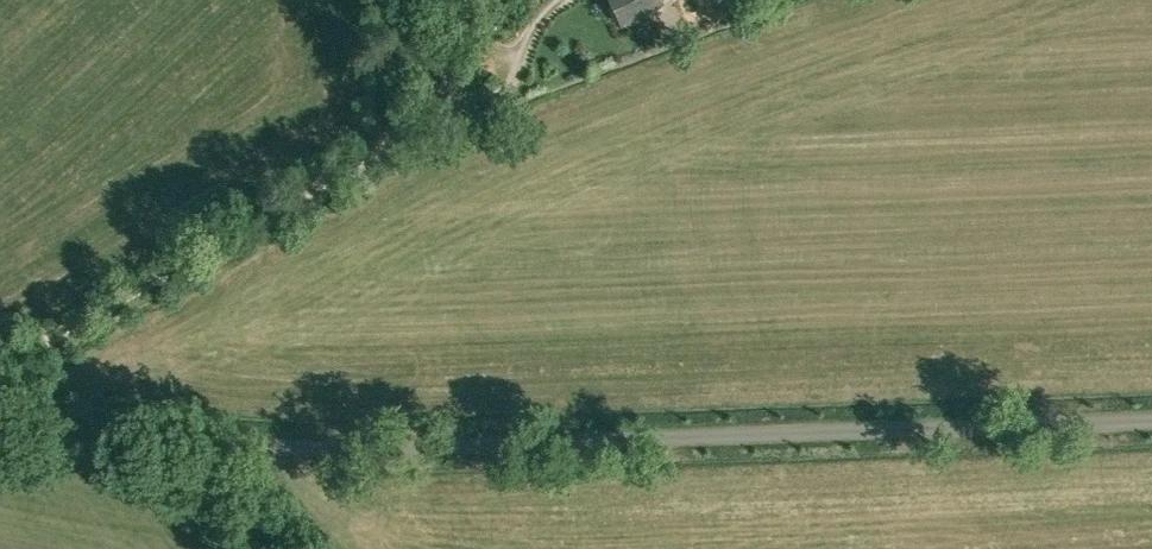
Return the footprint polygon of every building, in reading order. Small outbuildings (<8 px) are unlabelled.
[(623,24),(664,4),(662,0),(611,0),(623,24)]
